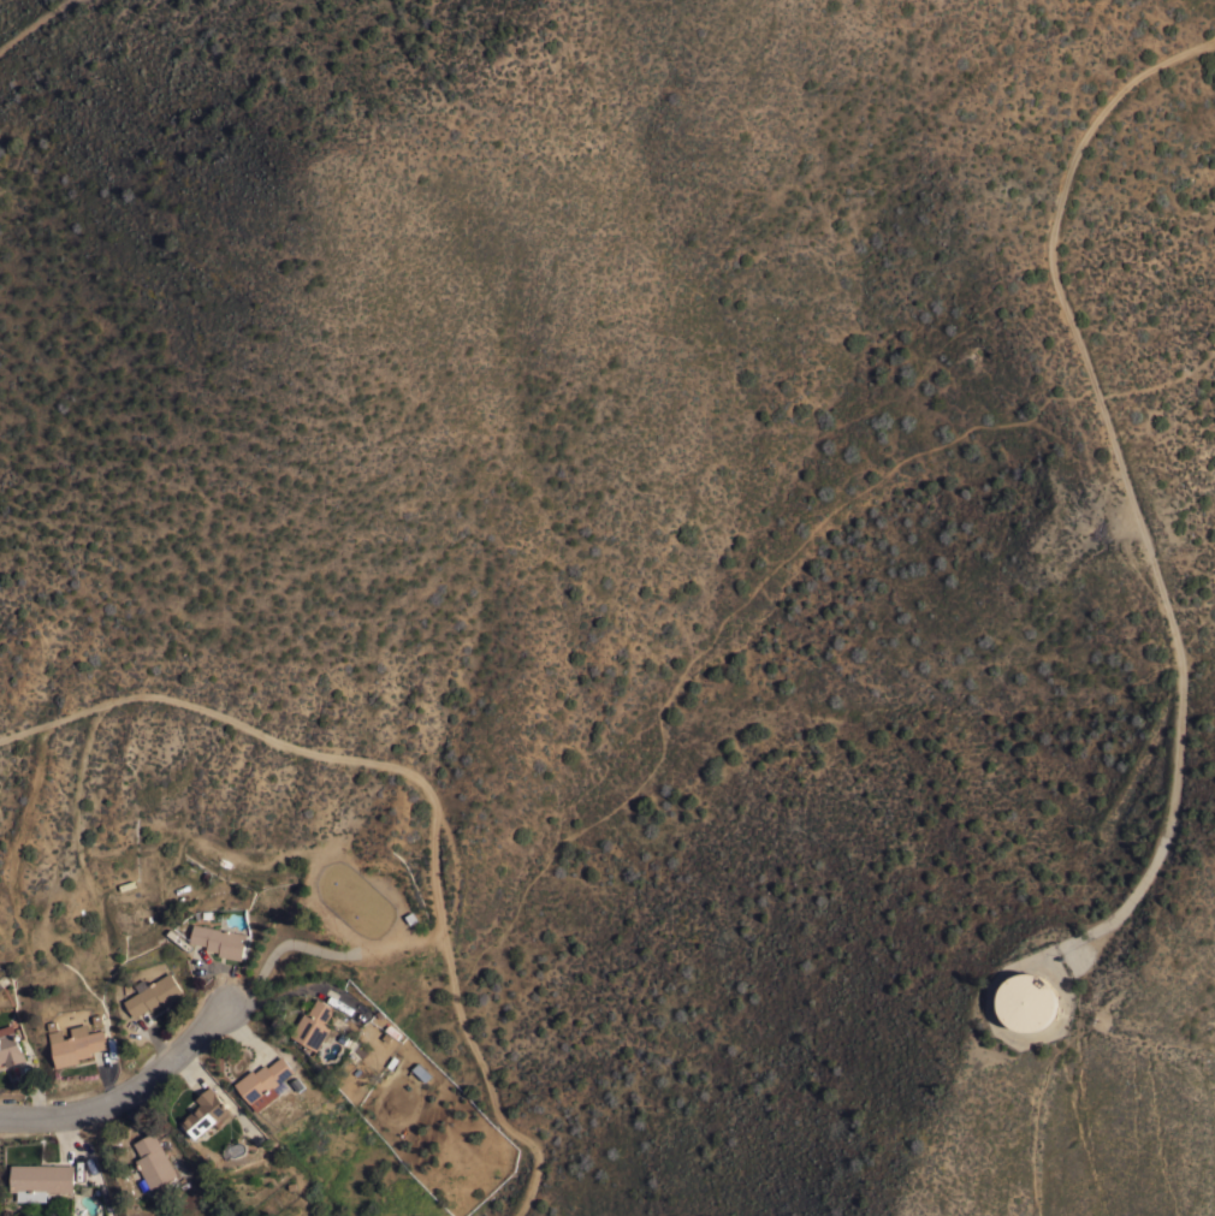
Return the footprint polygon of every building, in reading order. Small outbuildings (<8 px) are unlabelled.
[(245,933),(241,960),(218,955),(219,951),(206,949),(207,945),(189,942),(192,924),(245,933)] [(168,971),(184,993),(165,1007),(162,1003),(152,1010),(149,1007),(135,1016),(124,1001),(168,971)] [(1048,981),(1051,986),(1054,993),(1055,998),(1055,1006),(1054,1012),(1050,1019),(1047,1022),(1042,1026),(1035,1030),(1030,1031),(1023,1031),(1017,1030),(1013,1027),(1004,1020),(1001,1015),(998,1010),(997,1004),(997,997),(1000,989),(1003,983),(1009,977),(1019,973),(1027,972),(1036,973),(1041,975),(1042,973),(1044,974),(1043,977),(1048,981)] [(306,1010),(308,1013),(318,997),(334,1008),(325,1022),(332,1026),(318,1051),(291,1036),(306,1010)] [(5,1061),(0,1063),(0,1027),(11,1024),(13,1031),(14,1031),(22,1051),(23,1050),(25,1060),(6,1066),(5,1061)] [(103,1028),(108,1048),(90,1051),(91,1055),(79,1058),(79,1062),(57,1067),(51,1042),(103,1028)] [(253,1068),(255,1072),(265,1063),(268,1066),(281,1055),(294,1070),(274,1087),(279,1093),(259,1111),(235,1082),(253,1068)] [(416,1064),(411,1070),(422,1084),(429,1078),(416,1064)] [(201,1103),(196,1098),(211,1086),(217,1092),(215,1092),(230,1109),(197,1138),(182,1121),(201,1103)] [(136,1159),(142,1156),(135,1141),(154,1131),(178,1174),(152,1188),(136,1159)] [(19,1199),(19,1191),(12,1191),(13,1164),(75,1164),(75,1191),(48,1191),(48,1199),(19,1199)]
